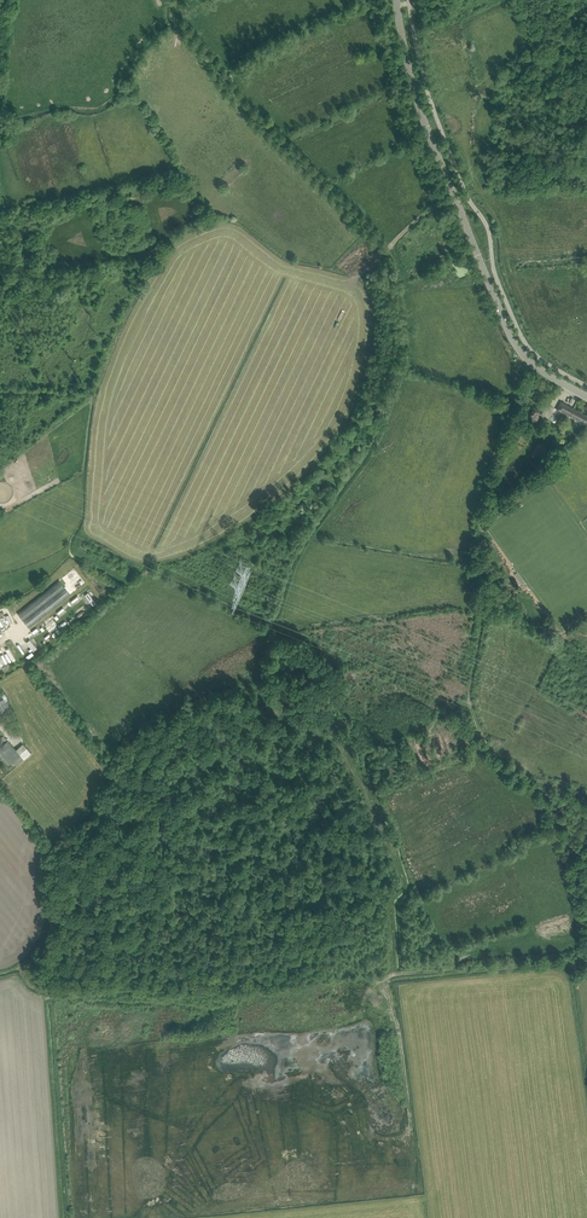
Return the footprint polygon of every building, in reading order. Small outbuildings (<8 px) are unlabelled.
[(537,413),(543,417),(549,405),(543,401),(537,413)] [(570,416),(586,425),(585,427),(586,428),(586,426),(586,416),(561,402),(557,409),(570,416)] [(75,569),(54,583),(58,588),(63,585),(68,593),(84,582),(75,569)] [(4,716),(13,711),(7,700),(5,701),(0,692),(0,708),(4,716)] [(16,766),(31,753),(23,744),(16,749),(8,739),(0,746),(0,757),(7,766),(12,762),(16,766)]
